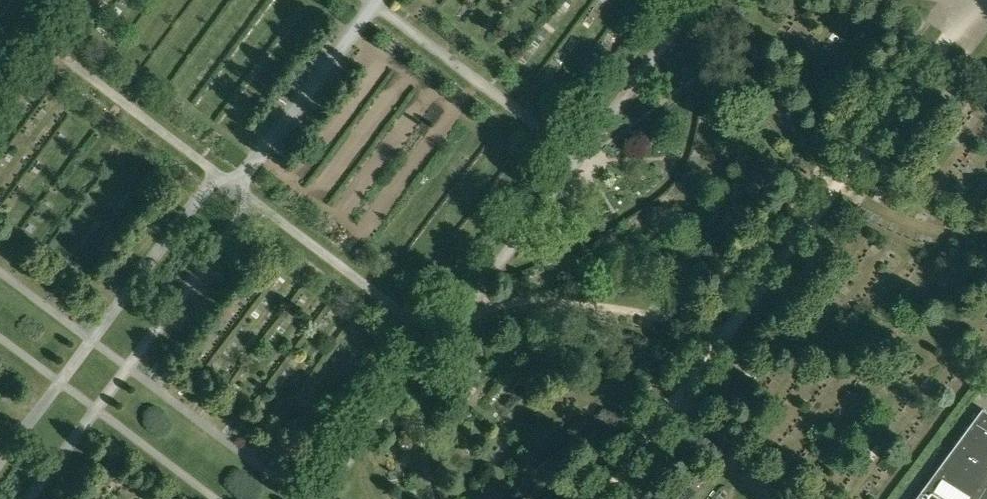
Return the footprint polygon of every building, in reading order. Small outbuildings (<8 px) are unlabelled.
[(984,409),(918,498),(986,498),(986,412),(984,409)]
